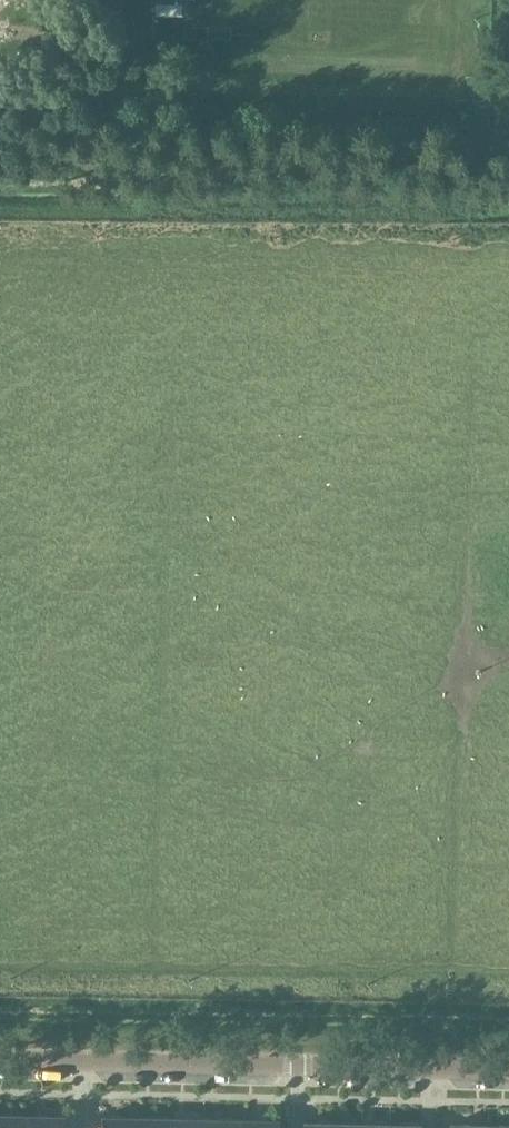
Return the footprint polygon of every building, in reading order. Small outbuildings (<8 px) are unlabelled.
[(29,1115),(0,1115),(0,1127),(29,1127),(29,1115)] [(29,1127),(65,1127),(65,1116),(29,1115),(29,1127)] [(137,1117),(101,1117),(101,1127),(137,1127),(137,1117)] [(172,1118),(137,1117),(137,1127),(172,1127),(172,1118)] [(207,1119),(172,1118),(172,1127),(207,1127),(207,1119)] [(242,1120),(207,1119),(207,1127),(242,1127),(242,1120)] [(242,1127),(278,1127),(278,1120),(242,1120),(242,1127)]
